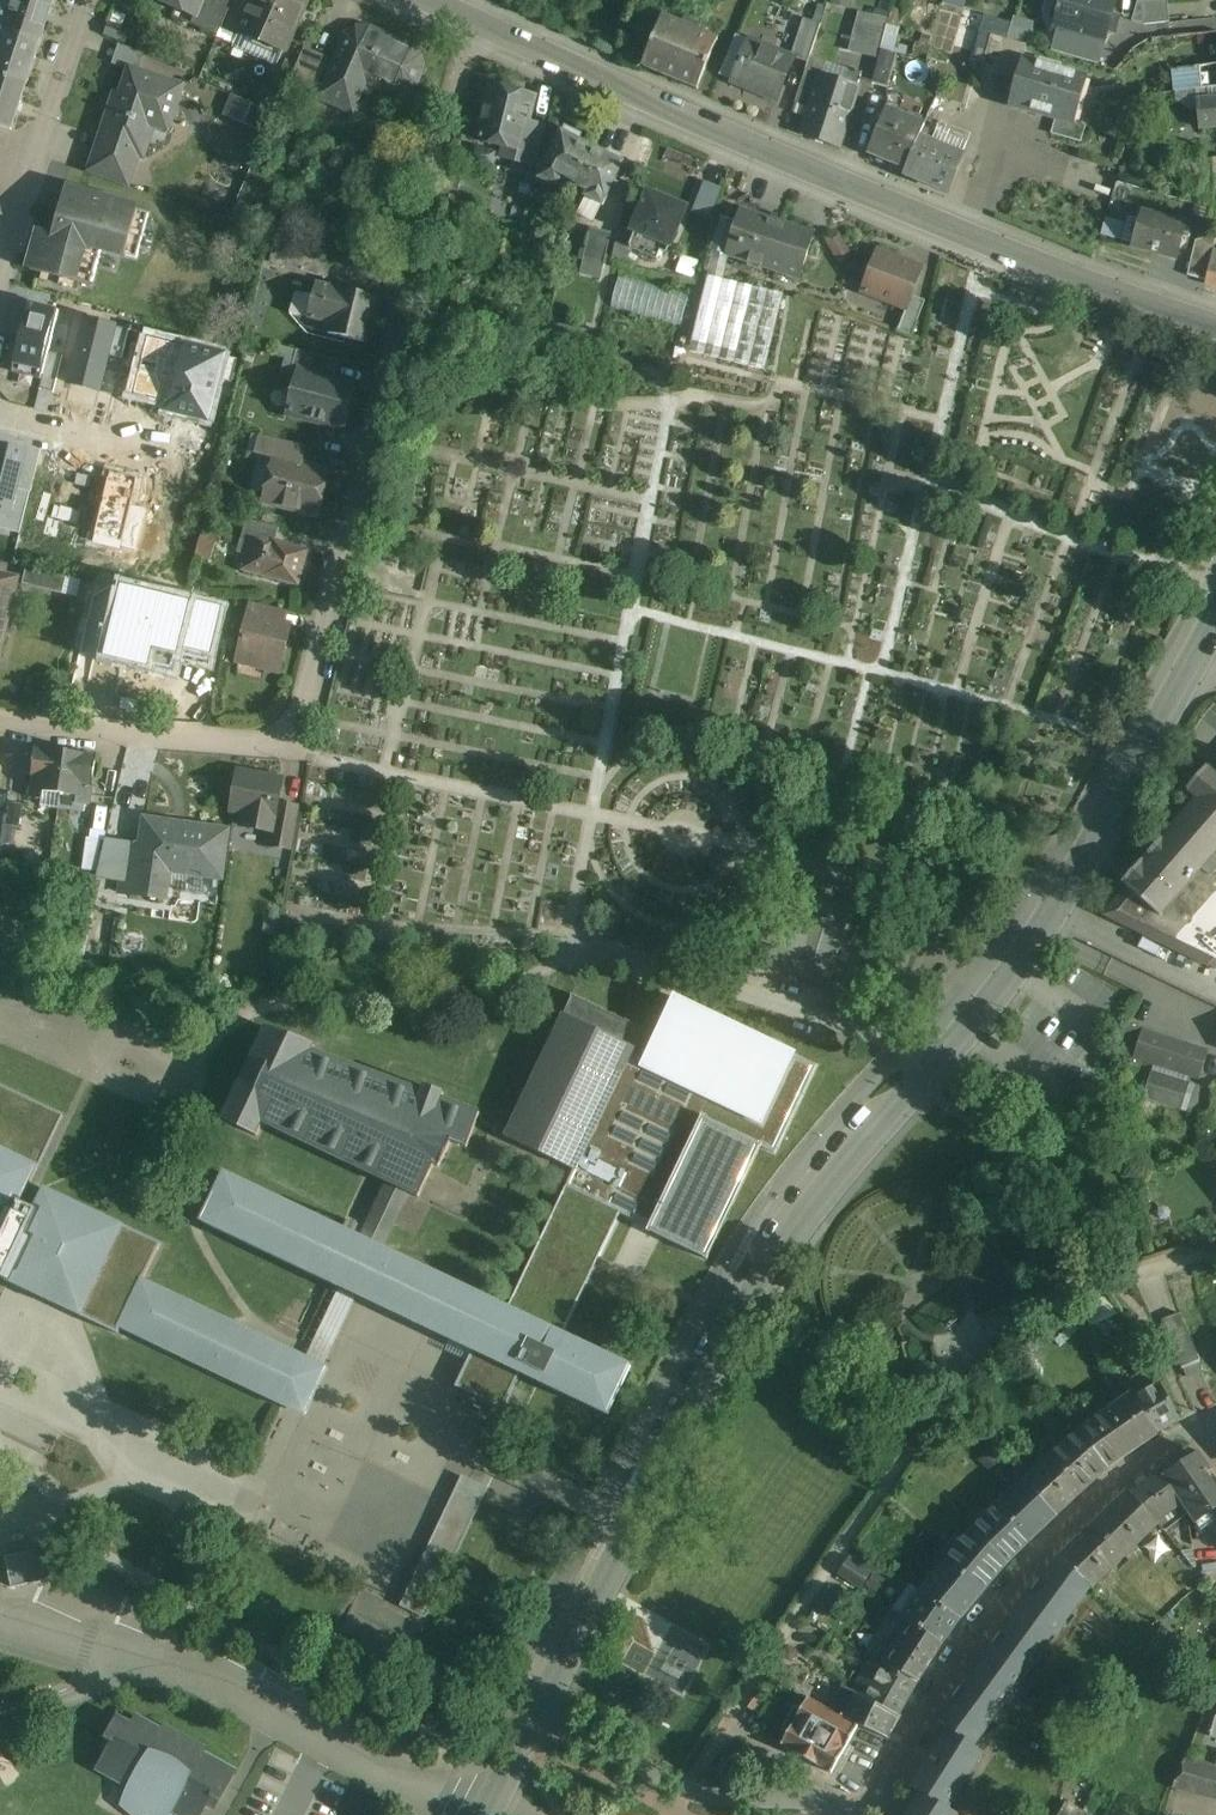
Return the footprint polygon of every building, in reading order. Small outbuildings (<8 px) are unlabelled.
[(14,4),(5,1),(0,17),(9,19),(5,31),(40,42),(54,0),(15,0),(14,4)] [(194,16),(195,17),(203,0),(157,0),(194,16)] [(195,17),(194,16),(190,25),(217,37),(233,0),(203,0),(195,17)] [(239,31),(285,51),(308,0),(253,0),(239,31)] [(831,5),(851,9),(853,0),(832,0),(831,5)] [(1054,30),(1060,32),(1101,44),(1103,44),(1106,31),(1113,32),(1114,32),(1118,18),(1117,17),(1111,15),(1115,0),(1063,0),(1054,30)] [(1138,2),(1132,21),(1145,25),(1170,22),(1168,0),(1159,0),(1138,2)] [(905,6),(894,3),(887,26),(899,30),(905,6)] [(855,25),(885,32),(888,19),(858,12),(855,25)] [(682,25),(665,18),(665,17),(663,16),(661,19),(662,19),(644,65),(643,64),(642,67),(645,69),(645,68),(664,76),(664,77),(675,81),(695,89),(694,90),(697,91),(698,88),(717,42),(718,40),(716,38),(715,39),(699,32),(701,26),(685,19),(682,25)] [(820,25),(803,20),(791,57),(794,59),(808,64),(820,25)] [(131,30),(109,22),(103,37),(126,45),(131,30)] [(849,51),(878,58),(885,32),(855,25),(849,51)] [(978,33),(956,27),(950,51),(972,57),(978,33)] [(5,31),(0,47),(0,78),(26,86),(40,42),(5,31)] [(378,41),(358,32),(349,36),(322,97),(351,110),(364,80),(396,93),(400,86),(403,87),(414,85),(421,71),(414,61),(411,59),(415,52),(380,37),(378,41)] [(1101,44),(1060,32),(1054,52),(1095,64),(1101,44)] [(1007,39),(991,35),(982,69),(997,74),(1007,39)] [(1027,45),(1007,39),(997,74),(1016,80),(1022,59),(1023,59),(1027,45)] [(791,57),(749,40),(732,82),(776,101),(794,59),(791,57)] [(330,59),(305,48),(289,83),(315,94),(330,59)] [(897,54),(881,50),(872,84),(888,88),(897,54)] [(1023,59),(1022,59),(1016,80),(1009,105),(1056,119),(1074,124),(1074,123),(1087,78),(1023,59)] [(1200,67),(1172,70),(1174,91),(1191,90),(1202,89),(1200,67)] [(130,70),(117,111),(111,109),(100,143),(143,158),(155,124),(150,122),(154,110),(173,116),(182,88),(130,70)] [(820,74),(806,70),(795,104),(808,109),(820,74)] [(845,82),(820,74),(808,109),(800,135),(840,149),(860,87),(858,86),(861,75),(848,71),(845,82)] [(0,78),(0,128),(11,132),(17,115),(26,86),(0,78)] [(284,94),(261,85),(254,102),(277,111),(284,94)] [(533,97),(491,87),(478,141),(519,150),(520,151),(527,123),(533,97)] [(1202,89),(1191,90),(1192,100),(1198,99),(1209,98),(1208,88),(1202,89)] [(272,114),(233,97),(224,116),(264,133),(272,114)] [(1209,98),(1198,99),(1201,128),(1215,126),(1215,97),(1209,98)] [(924,125),(887,109),(869,154),(906,169),(920,137),(924,125)] [(1074,123),(1074,124),(1056,119),(1052,134),(1081,142),(1085,126),(1074,123)] [(546,127),(527,123),(520,151),(519,150),(516,161),(537,167),(546,127)] [(950,131),(938,126),(932,141),(920,137),(906,169),(904,176),(949,194),(965,155),(962,154),(967,143),(948,135),(950,131)] [(581,137),(566,130),(564,134),(562,133),(539,180),(557,188),(562,179),(575,185),(593,148),(579,141),(581,137)] [(1169,142),(1145,136),(1137,174),(1161,180),(1169,142)] [(609,156),(593,148),(575,185),(588,192),(585,197),(603,206),(605,201),(606,201),(624,163),(621,162),(623,159),(610,153),(609,156)] [(133,161),(100,150),(91,175),(125,188),(133,161)] [(702,181),(695,208),(710,212),(717,185),(702,181)] [(138,211),(65,191),(53,235),(41,231),(30,271),(91,288),(102,250),(125,257),(125,256),(136,259),(149,214),(138,211)] [(686,209),(648,194),(633,231),(636,232),(630,246),(629,249),(630,249),(657,260),(661,251),(667,254),(670,246),(671,246),(686,209)] [(251,210),(238,205),(231,221),(244,226),(251,210)] [(814,236),(740,211),(727,254),(800,279),(814,236)] [(1185,227),(1142,215),(1142,214),(1141,214),(1132,245),(1133,245),(1134,244),(1177,257),(1177,258),(1178,258),(1180,250),(1187,251),(1190,235),(1185,233),(1186,227),(1186,226),(1185,227)] [(590,233),(584,260),(605,265),(611,239),(590,233)] [(841,236),(826,245),(837,262),(851,254),(841,236)] [(1196,241),(1188,276),(1206,281),(1215,242),(1215,240),(1215,238),(1196,241)] [(1215,242),(1206,281),(1215,284),(1215,242)] [(630,246),(616,243),(611,263),(624,267),(630,249),(629,249),(630,246)] [(332,263),(275,246),(270,262),(328,279),(332,263)] [(922,269),(878,252),(863,292),(907,309),(911,296),(922,269)] [(696,263),(685,258),(680,274),(690,278),(696,263)] [(605,265),(584,260),(581,271),(602,276),(605,265)] [(688,295),(620,276),(611,308),(679,327),(688,295)] [(784,295),(708,277),(692,343),(736,353),(734,363),(765,371),(784,295)] [(378,299),(340,290),(317,284),(308,319),(332,325),(329,335),(367,344),(378,299)] [(925,301),(911,296),(907,309),(898,332),(912,337),(925,301)] [(30,306),(14,370),(42,376),(48,353),(58,313),(30,306)] [(87,322),(73,384),(101,390),(109,356),(115,328),(87,322)] [(115,328),(109,356),(123,359),(129,331),(115,328)] [(338,362),(297,351),(291,372),(299,374),(299,373),(333,381),(338,362)] [(62,357),(48,353),(42,376),(39,389),(53,393),(62,357)] [(333,381),(299,373),(299,374),(288,414),(343,429),(354,387),(333,381)] [(303,447),(261,436),(256,455),(275,460),(299,466),(303,447)] [(11,517),(17,490),(26,453),(0,447),(0,514),(11,517)] [(299,466),(275,460),(264,502),(318,515),(329,473),(299,466)] [(19,534),(29,493),(17,490),(11,517),(0,514),(0,529),(19,534)] [(236,494),(219,491),(215,508),(232,512),(236,494)] [(279,529),(247,521),(242,540),(252,543),(252,541),(273,547),(275,543),(276,543),(279,529)] [(216,543),(201,538),(196,556),(211,560),(216,543)] [(276,543),(275,543),(273,547),(252,541),(252,543),(245,570),(299,585),(308,552),(276,543)] [(66,578),(24,568),(20,585),(62,595),(66,578)] [(0,578),(0,639),(13,583),(14,583),(14,580),(12,580),(0,578)] [(270,607),(252,603),(249,617),(267,621),(270,607)] [(182,627),(140,617),(127,669),(169,680),(182,627)] [(267,621),(249,617),(238,659),(280,669),(291,627),(267,621)] [(228,637),(215,634),(208,661),(222,664),(228,637)] [(66,754),(36,750),(29,798),(43,799),(44,792),(61,795),(66,754)] [(96,758),(66,754),(61,795),(77,797),(76,804),(89,806),(96,758)] [(1208,767),(1187,791),(1198,800),(1123,884),(1128,889),(1104,916),(1208,967),(1215,958),(1215,775),(1208,767)] [(282,781),(238,773),(232,810),(246,813),(243,827),(266,831),(273,832),(278,804),(282,781)] [(22,805),(6,802),(1,841),(17,843),(22,805)] [(300,808),(278,804),(273,832),(266,831),(263,845),(293,850),(300,808)] [(109,813),(95,811),(90,838),(104,840),(109,813)] [(227,832),(146,821),(142,845),(125,843),(125,845),(126,845),(119,891),(118,891),(118,894),(164,900),(168,870),(221,878),(227,832)] [(853,907),(792,887),(783,916),(755,907),(754,909),(771,914),(843,937),(853,907)] [(843,937),(771,914),(762,941),(835,964),(843,937)] [(762,941),(746,936),(745,938),(773,947),(767,967),(798,977),(828,986),(835,964),(762,941)] [(572,995),(505,1137),(574,1170),(617,1081),(631,1052),(632,1052),(643,1029),(572,995)] [(423,1093),(313,1052),(315,1047),(266,1029),(223,1121),(257,1137),(263,1124),(388,1184),(362,1240),(225,1175),(202,1223),(472,1351),(520,1374),(608,1416),(631,1367),(562,1335),(508,1309),(383,1250),(409,1194),(419,1198),(434,1166),(439,1168),(441,1163),(442,1164),(449,1149),(448,1148),(451,1143),(467,1149),(480,1114),(442,1100),(444,1095),(425,1087),(423,1093)] [(1208,1051),(1143,1030),(1134,1059),(1199,1080),(1208,1051)] [(1185,1083),(1151,1073),(1144,1096),(1178,1107),(1185,1083)] [(574,1170),(508,1309),(562,1335),(620,1215),(649,1229),(700,1121),(617,1081),(574,1170)] [(0,1086),(0,1279),(8,1282),(8,1283),(118,1335),(121,1329),(305,1417),(328,1369),(144,1281),(161,1245),(45,1190),(35,1211),(22,1204),(64,1116),(0,1086)] [(649,1229),(647,1232),(707,1261),(762,1145),(760,1144),(759,1146),(704,1119),(705,1118),(702,1117),(700,1121),(649,1229)] [(1093,1326),(1116,1315),(1107,1297),(1084,1308),(1093,1326)] [(1200,1363),(1179,1314),(1163,1320),(1182,1369),(1183,1369),(1187,1378),(1202,1372),(1201,1371),(1199,1363),(1200,1363)] [(1133,1339),(1114,1352),(1122,1363),(1139,1351),(1133,1339)] [(520,1374),(472,1351),(455,1387),(503,1410),(520,1374)] [(1179,1421),(1159,1383),(1132,1399),(1156,1434),(1179,1421)] [(1079,1432),(1024,1482),(1056,1515),(1108,1467),(1156,1434),(1132,1399),(1130,1396),(1079,1432)] [(1164,1476),(1159,1468),(1158,1469),(1181,1504),(1186,1513),(1194,1524),(1215,1510),(1209,1500),(1214,1497),(1208,1487),(1213,1483),(1206,1473),(1211,1470),(1199,1452),(1164,1476)] [(1181,1504),(1158,1469),(1127,1490),(1128,1491),(1127,1491),(1158,1525),(1163,1531),(1186,1514),(1186,1513),(1181,1504)] [(1024,1482),(971,1534),(1005,1564),(1056,1515),(1024,1482)] [(458,1485),(400,1606),(426,1619),(483,1497),(458,1485)] [(1127,1491),(1059,1557),(1090,1588),(1092,1589),(1158,1525),(1127,1491)] [(971,1534),(921,1593),(934,1601),(944,1607),(960,1618),(1005,1564),(971,1534)] [(39,1550),(5,1558),(11,1588),(46,1581),(39,1550)] [(1059,1557),(1017,1614),(1052,1639),(1090,1588),(1059,1557)] [(934,1601),(921,1593),(913,1606),(925,1614),(934,1601)] [(944,1607),(934,1601),(925,1614),(916,1627),(941,1644),(960,1618),(944,1607)] [(913,1606),(904,1619),(909,1623),(916,1627),(925,1614),(913,1606)] [(892,1612),(867,1656),(873,1659),(884,1666),(909,1623),(904,1619),(892,1612)] [(1052,1639),(1017,1614),(978,1668),(1013,1693),(1052,1639)] [(916,1627),(909,1623),(884,1666),(916,1682),(941,1644),(916,1627)] [(916,1682),(884,1666),(873,1659),(853,1693),(854,1694),(898,1716),(916,1682)] [(978,1668),(938,1721),(948,1728),(974,1747),(974,1746),(1013,1693),(978,1668)] [(898,1716),(854,1694),(853,1693),(844,1686),(832,1706),(846,1714),(844,1718),(865,1728),(887,1739),(898,1716)] [(766,1702),(756,1696),(748,1708),(759,1715),(766,1702)] [(858,1726),(806,1700),(781,1745),(831,1773),(858,1726)] [(165,1728),(162,1732),(148,1724),(145,1728),(135,1722),(132,1727),(118,1718),(108,1736),(115,1740),(101,1765),(113,1772),(111,1776),(133,1788),(127,1799),(156,1814),(166,1814),(169,1808),(182,1814),(184,1814),(185,1812),(191,1814),(200,1814),(212,1794),(220,1798),(232,1776),(212,1764),(214,1760),(201,1753),(204,1749),(165,1728)] [(974,1747),(948,1728),(911,1786),(921,1793),(921,1792),(948,1809),(983,1753),(974,1746),(974,1747)] [(1199,1762),(1185,1758),(1172,1788),(1191,1793),(1199,1762)] [(1214,1766),(1199,1762),(1191,1793),(1205,1797),(1214,1766)] [(1214,1766),(1205,1797),(1215,1800),(1215,1766),(1214,1766)] [(907,1814),(958,1814),(948,1809),(921,1792),(921,1793),(907,1814)] [(1066,1805),(1060,1814),(1081,1814),(1066,1805)]
